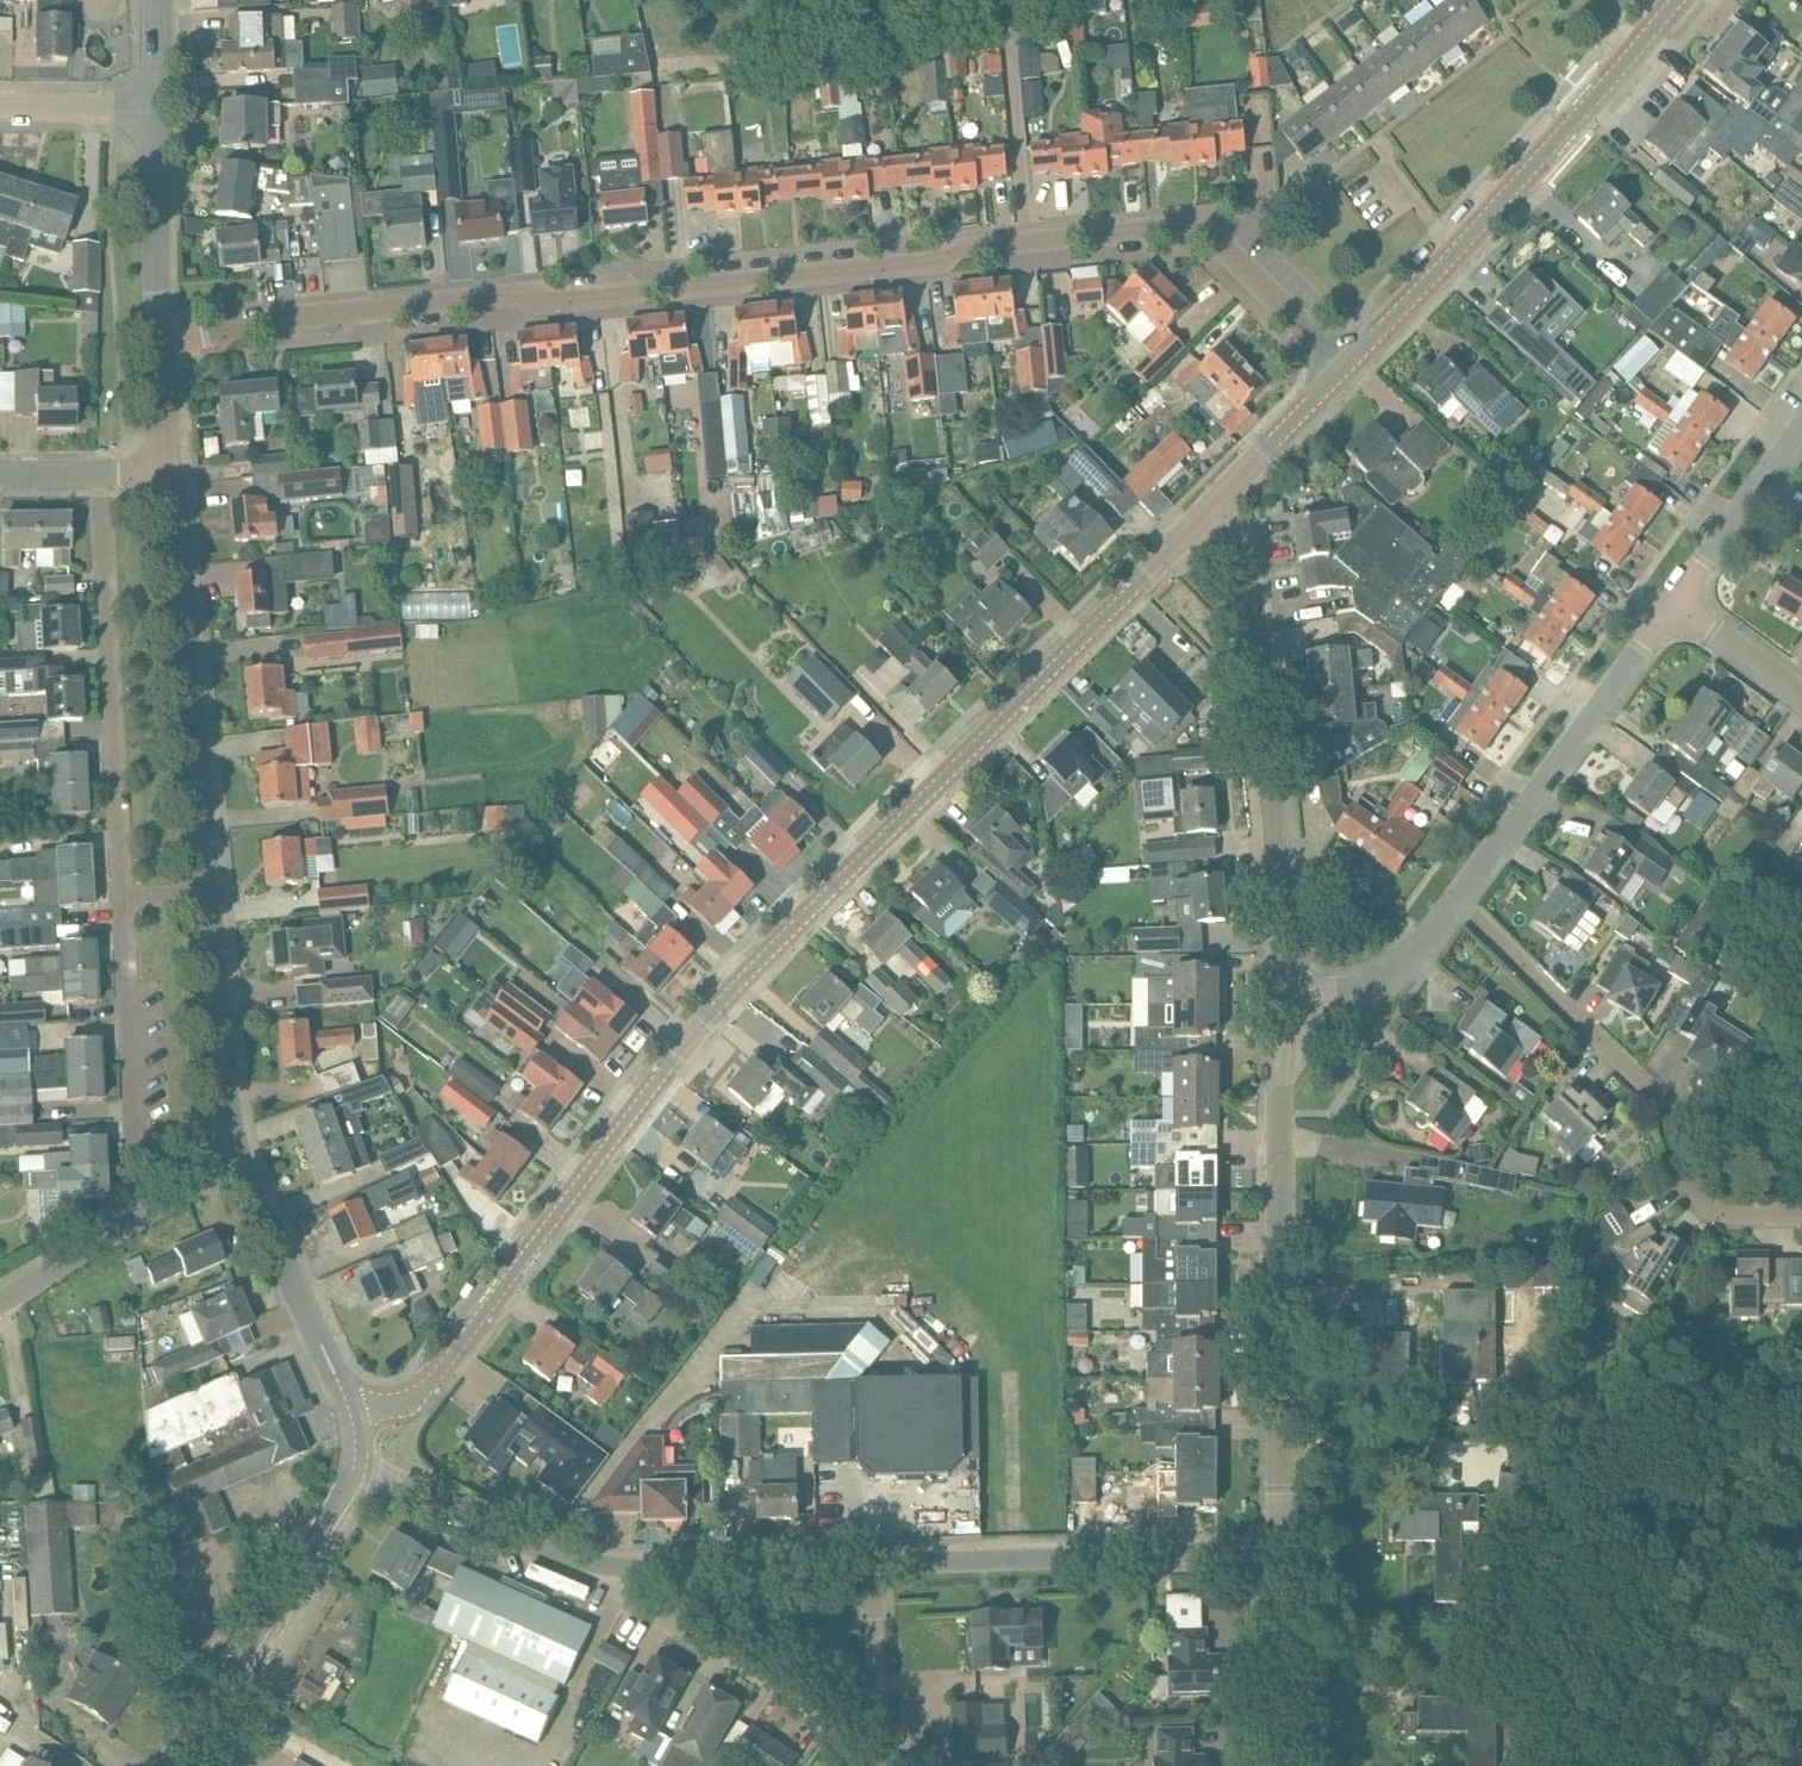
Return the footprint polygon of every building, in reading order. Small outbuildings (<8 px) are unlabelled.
[(11,1),(36,1),(37,62),(67,62),(68,20),(67,20),(67,1),(48,0),(11,0),(11,1)] [(239,9),(254,8),(254,0),(239,0),(239,9)] [(429,12),(449,10),(449,8),(448,0),(428,0),(429,12)] [(1438,10),(1463,42),(1489,22),(1472,0),(1451,0),(1438,10)] [(360,7),(333,8),(333,19),(335,41),(362,39),(360,7)] [(1201,9),(1188,11),(1191,29),(1204,27),(1201,9)] [(1438,10),(1412,30),(1437,62),(1463,42),(1438,10)] [(1355,12),(1338,24),(1345,34),(1362,21),(1355,12)] [(233,48),(225,48),(227,75),(286,71),(282,16),(254,18),(230,19),(232,39),(233,39),(233,48)] [(1755,84),(1777,55),(1733,18),(1729,23),(1731,24),(1714,44),(1723,51),(1706,72),(1705,71),(1704,72),(1730,93),(1732,92),(1744,102),(1740,108),(1753,118),(1768,129),(1777,118),(1779,115),(1757,98),(1763,90),(1755,84)] [(1412,30),(1386,50),(1410,82),(1437,62),(1412,30)] [(651,75),(643,36),(592,40),(595,79),(651,75)] [(664,44),(652,45),(653,55),(665,54),(664,44)] [(1127,48),(1103,50),(1105,61),(1118,59),(1119,67),(1123,70),(1129,69),(1127,48)] [(1019,51),(1021,81),(1041,79),(1039,49),(1019,51)] [(1386,50),(1360,70),(1384,102),(1410,82),(1386,50)] [(1002,55),(984,57),(985,75),(1004,73),(1002,55)] [(965,56),(946,57),(948,81),(967,79),(965,56)] [(329,64),(294,67),(296,84),(348,80),(359,80),(358,57),(329,59),(329,64)] [(552,59),(533,60),(535,84),(554,82),(552,59)] [(1268,60),(1270,78),(1271,89),(1271,90),(1294,86),(1280,59),(1268,60)] [(889,60),(872,62),(873,72),(874,80),(890,78),(889,60)] [(1268,60),(1253,61),(1254,77),(1255,90),(1271,89),(1270,78),(1268,60)] [(949,116),(948,104),(946,83),(945,65),(926,67),(929,105),(931,105),(932,118),(949,116)] [(1360,70),(1333,90),(1358,122),(1384,102),(1360,70)] [(841,107),(839,76),(838,75),(836,75),(820,76),(823,109),(841,107)] [(867,144),(864,118),(863,118),(861,103),(858,104),(857,85),(859,85),(859,75),(839,76),(841,107),(845,146),(867,144)] [(348,80),(296,84),(297,107),(331,104),(331,106),(350,105),(348,80)] [(1042,84),(1022,85),(1025,119),(1045,118),(1042,84)] [(1777,118),(1788,125),(1792,128),(1801,113),(1801,87),(1799,84),(1779,115),(1777,118)] [(1801,152),(1768,129),(1753,118),(1740,108),(1733,102),(1725,112),(1696,88),(1681,106),(1679,105),(1647,143),(1687,177),(1711,149),(1724,160),(1732,150),(1744,159),(1757,144),(1788,167),(1790,166),(1800,154),(1801,152)] [(505,89),(484,90),(486,112),(507,110),(505,89)] [(1333,90),(1307,109),(1332,142),(1358,122),(1333,90)] [(1155,94),(1133,96),(1137,128),(1140,128),(1141,137),(1137,137),(1139,162),(1173,158),(1174,169),(1195,167),(1190,127),(1155,130),(1153,116),(1157,115),(1155,94)] [(1229,105),(1188,109),(1190,127),(1195,167),(1216,164),(1215,154),(1246,150),(1243,123),(1231,124),(1229,105)] [(266,106),(227,106),(227,149),(244,149),(244,151),(250,151),(249,149),(266,148),(266,128),(280,128),(280,106),(266,106)] [(1332,142),(1307,109),(1280,130),(1304,163),(1332,142)] [(1084,138),(1083,138),(1086,178),(1107,176),(1107,165),(1139,162),(1137,137),(1125,138),(1123,116),(1102,118),(1102,113),(1082,114),(1084,138)] [(637,156),(591,160),(593,178),(601,177),(604,199),(603,199),(604,205),(606,228),(648,224),(644,195),(642,195),(641,184),(666,181),(660,136),(657,115),(634,117),(635,130),(637,156)] [(1788,125),(1777,118),(1768,129),(1801,152),(1801,136),(1792,128),(1788,125)] [(437,151),(440,201),(459,200),(455,122),(426,124),(427,152),(437,151)] [(710,177),(684,179),(685,184),(687,209),(718,206),(719,216),(742,214),(738,174),(733,132),(702,135),(705,158),(707,157),(710,177)] [(680,134),(660,136),(666,181),(684,179),(680,134)] [(1086,178),(1083,138),(1051,141),(1052,146),(1031,147),(1034,172),(1065,169),(1066,180),(1086,178)] [(537,193),(533,144),(512,145),(515,181),(516,195),(518,195),(537,193)] [(980,149),(951,152),(955,191),(977,189),(976,178),(1007,175),(1005,150),(981,152),(980,149)] [(923,160),(898,162),(901,187),(935,183),(936,193),(955,191),(951,152),(922,155),(923,160)] [(433,155),(400,159),(404,196),(437,192),(433,155)] [(871,160),(844,163),(848,203),(869,201),(868,190),(901,187),(898,162),(872,165),(871,160)] [(814,171),(791,174),(794,198),(827,194),(827,205),(848,203),(844,163),(813,166),(814,171)] [(286,193),(291,193),(289,177),(290,173),(223,164),(216,215),(253,219),(257,189),(286,193)] [(1655,181),(1690,210),(1701,196),(1666,167),(1655,181)] [(547,202),(531,204),(535,236),(578,232),(571,171),(544,174),(547,202)] [(763,172),(738,174),(742,214),(761,212),(760,201),(794,198),(791,174),(764,176),(763,172)] [(1774,193),(1783,181),(1772,172),(1763,184),(1774,193)] [(314,206),(312,177),(289,177),(291,193),(291,206),(314,206)] [(312,177),(314,206),(320,257),(358,252),(350,181),(312,177)] [(35,192),(0,181),(0,248),(6,250),(14,226),(24,229),(35,192)] [(504,231),(521,229),(518,195),(516,195),(515,181),(488,183),(489,203),(457,206),(461,244),(504,239),(504,231)] [(1771,198),(1772,199),(1801,221),(1801,194),(1786,182),(1771,198)] [(1579,220),(1597,236),(1601,240),(1617,222),(1644,248),(1655,236),(1627,211),(1628,209),(1607,190),(1579,220)] [(58,256),(75,204),(35,192),(24,229),(14,226),(6,250),(7,250),(5,257),(23,263),(28,246),(58,256)] [(388,252),(427,247),(423,213),(410,214),(408,198),(385,201),(386,217),(384,217),(388,252)] [(1755,218),(1742,232),(1747,236),(1767,250),(1778,234),(1758,220),(1755,218)] [(240,225),(241,234),(219,236),(223,269),(262,265),(261,264),(292,261),(288,223),(277,224),(279,243),(261,245),(261,246),(259,246),(258,232),(258,228),(240,225)] [(1792,245),(1795,247),(1801,253),(1801,231),(1792,245)] [(1705,273),(1731,245),(1723,238),(1696,267),(1699,269),(1685,285),(1689,289),(1694,284),(1705,273)] [(74,293),(98,294),(98,246),(74,245),(74,293)] [(1795,247),(1778,271),(1787,277),(1787,278),(1801,289),(1801,253),(1795,247)] [(1120,282),(1119,283),(1117,281),(1102,283),(1102,280),(1073,283),(1076,308),(1105,305),(1104,301),(1109,304),(1107,307),(1129,328),(1170,288),(1149,267),(1126,288),(1120,282)] [(1689,289),(1685,285),(1668,269),(1634,306),(1642,314),(1655,325),(1671,308),(1689,289)] [(1709,295),(1719,283),(1705,273),(1694,284),(1709,295)] [(1526,275),(1497,304),(1514,321),(1518,325),(1506,338),(1517,348),(1537,365),(1540,368),(1580,404),(1595,388),(1551,342),(1547,346),(1534,333),(1544,321),(1549,326),(1569,305),(1538,275),(1532,281),(1526,275)] [(1011,281),(984,284),(989,342),(1013,341),(1014,342),(1028,339),(1023,313),(1027,312),(1025,311),(1014,311),(1011,281)] [(989,342),(984,284),(953,288),(956,318),(947,319),(947,321),(950,321),(948,348),(963,349),(964,345),(989,342)] [(1170,288),(1129,328),(1127,330),(1152,355),(1135,373),(1147,385),(1185,348),(1168,331),(1190,309),(1170,288)] [(903,293),(874,296),(879,334),(901,332),(906,355),(920,352),(917,337),(912,313),(905,314),(903,293)] [(879,334),(874,296),(845,299),(848,330),(840,331),(839,333),(842,333),(841,361),(857,361),(857,337),(879,334)] [(25,325),(25,304),(0,304),(0,325),(25,325)] [(808,335),(798,336),(794,305),(766,308),(770,346),(773,369),(797,367),(812,364),(806,338),(808,336),(808,335)] [(1769,305),(1748,334),(1773,352),(1794,323),(1769,305)] [(1634,306),(1624,317),(1645,336),(1655,325),(1634,306)] [(1671,308),(1655,325),(1649,332),(1702,371),(1722,344),(1733,353),(1727,362),(1752,381),(1773,352),(1748,334),(1736,325),(1741,318),(1726,307),(1707,334),(1671,308)] [(770,346),(766,308),(736,311),(740,342),(731,343),(731,345),(733,346),(729,391),(746,392),(749,349),(770,346)] [(689,379),(704,376),(698,349),(701,349),(700,347),(689,348),(686,317),(657,320),(664,380),(688,377),(689,379)] [(661,358),(657,320),(627,323),(631,354),(622,355),(622,357),(625,358),(622,384),(637,385),(640,361),(661,358)] [(1049,392),(1050,401),(1068,383),(1062,327),(1043,329),(1045,350),(1049,392)] [(577,328),(548,331),(553,370),(573,368),(579,391),(595,388),(589,361),(592,361),(591,359),(580,360),(577,328)] [(553,370),(548,331),(519,335),(522,366),(513,367),(513,369),(515,369),(514,396),(529,397),(530,383),(536,383),(537,392),(555,390),(553,370)] [(1645,337),(1613,369),(1628,384),(1660,352),(1645,337)] [(487,398),(478,360),(471,361),(468,340),(440,343),(444,382),(446,381),(448,405),(469,403),(482,400),(487,398)] [(444,382),(440,343),(410,346),(414,378),(405,379),(405,381),(407,381),(405,407),(421,409),(423,384),(444,382)] [(1199,362),(1178,382),(1189,393),(1204,408),(1213,400),(1212,400),(1247,366),(1226,345),(1209,361),(1203,367),(1199,362)] [(1049,392),(1045,350),(1016,353),(1021,395),(1049,392)] [(965,354),(937,358),(940,395),(969,393),(965,354)] [(940,395),(937,358),(937,356),(905,359),(909,402),(936,400),(941,399),(940,395)] [(1497,440),(1524,412),(1478,366),(1464,380),(1443,360),(1417,387),(1451,419),(1463,406),(1497,440)] [(827,365),(831,409),(842,408),(841,407),(853,406),(847,363),(827,365)] [(1247,366),(1212,400),(1213,400),(1204,408),(1230,434),(1249,415),(1250,416),(1251,415),(1245,408),(1267,386),(1247,366)] [(15,374),(16,416),(37,416),(37,431),(75,430),(75,394),(52,395),(52,374),(15,374)] [(381,423),(380,405),(378,387),(356,388),(355,375),(316,378),(317,390),(297,392),(300,419),(320,417),(320,411),(359,407),(361,424),(359,424),(361,452),(397,449),(395,422),(381,423)] [(809,379),(813,427),(832,425),(827,377),(809,379)] [(788,379),(775,380),(776,391),(789,390),(788,379)] [(1605,379),(1576,414),(1586,421),(1614,387),(1605,379)] [(279,384),(240,388),(244,416),(242,417),(243,427),(250,426),(250,441),(266,440),(264,415),(282,413),(279,384)] [(1155,387),(1133,406),(1147,421),(1168,401),(1155,387)] [(240,388),(221,390),(227,449),(229,449),(230,465),(252,463),(251,459),(250,441),(250,426),(243,427),(242,417),(244,416),(240,388)] [(1642,396),(1637,404),(1643,409),(1664,424),(1666,425),(1671,418),(1670,417),(1675,410),(1668,404),(1648,390),(1647,389),(1642,396)] [(567,390),(555,392),(556,401),(568,399),(567,390)] [(721,394),(728,475),(752,473),(744,392),(721,394)] [(719,394),(701,396),(709,479),(726,478),(719,394)] [(610,395),(601,396),(601,405),(610,404),(610,395)] [(1701,397),(1681,425),(1680,426),(1706,445),(1727,416),(1701,397)] [(508,449),(509,455),(533,452),(527,403),(503,406),(508,449)] [(508,449),(503,406),(480,409),(485,452),(508,449)] [(1685,473),(1706,445),(1680,426),(1681,425),(1671,418),(1666,425),(1649,447),(1685,473)] [(1054,425),(1005,442),(1011,461),(1060,445),(1054,425)] [(1376,427),(1348,453),(1353,459),(1352,461),(1354,463),(1356,462),(1369,475),(1368,482),(1380,496),(1397,480),(1410,494),(1417,495),(1426,486),(1426,479),(1424,477),(1437,464),(1409,435),(1396,448),(1376,427)] [(1140,502),(1174,469),(1192,453),(1175,435),(1122,483),(1140,502)] [(1545,460),(1556,469),(1572,448),(1561,439),(1545,460)] [(1522,450),(1500,477),(1508,484),(1531,458),(1537,451),(1529,444),(1522,450)] [(1538,464),(1547,454),(1540,447),(1537,451),(1531,458),(1538,464)] [(1122,487),(1084,449),(1069,464),(1106,501),(1104,503),(1123,522),(1139,505),(1122,487)] [(669,454),(643,455),(643,472),(670,472),(669,454)] [(1652,487),(1665,473),(1646,454),(1632,468),(1652,487)] [(291,455),(251,459),(252,463),(253,477),(280,475),(293,473),(291,455)] [(373,484),(375,466),(355,465),(354,482),(373,484)] [(412,468),(390,470),(396,538),(418,536),(412,468)] [(282,503),(344,497),(341,469),(293,473),(280,475),(282,503)] [(1543,469),(1539,474),(1546,480),(1545,481),(1568,498),(1569,496),(1573,491),(1543,469)] [(1304,485),(1302,471),(1289,474),(1292,487),(1304,485)] [(1513,511),(1537,480),(1529,473),(1504,503),(1513,511)] [(1580,482),(1574,490),(1601,510),(1607,502),(1580,482)] [(1029,521),(1057,494),(1048,485),(1020,512),(1029,521)] [(1301,562),(1302,562),(1336,559),(1380,506),(1359,488),(1343,490),(1347,516),(1324,519),(1323,516),(1294,521),(1301,562)] [(453,490),(437,493),(440,513),(456,510),(453,490)] [(1573,491),(1569,496),(1597,516),(1601,510),(1574,490),(1573,491)] [(1624,504),(1614,519),(1639,537),(1660,508),(1635,490),(1624,504)] [(837,496),(819,499),(822,519),(840,517),(837,496)] [(1046,525),(1036,534),(1053,552),(1060,545),(1063,548),(1080,565),(1111,534),(1094,517),(1091,514),(1090,516),(1072,498),(1046,525)] [(269,517),(268,500),(232,503),(236,542),(279,538),(277,516),(269,517)] [(1336,559),(1302,562),(1307,592),(1333,588),(1342,589),(1353,590),(1357,613),(1358,614),(1403,646),(1407,641),(1430,612),(1437,603),(1454,582),(1458,577),(1431,554),(1433,552),(1380,506),(1336,559)] [(804,508),(791,509),(793,524),(805,523),(804,508)] [(1590,520),(1579,535),(1594,546),(1593,548),(1599,552),(1618,566),(1639,537),(1614,519),(1601,510),(1597,516),(1593,522),(1590,520)] [(626,516),(632,558),(634,572),(636,572),(636,575),(661,572),(654,513),(626,516)] [(1481,547),(1493,532),(1474,517),(1453,543),(1468,555),(1477,544),(1481,547)] [(36,552),(36,518),(2,518),(3,553),(4,553),(4,569),(19,569),(19,552),(36,552)] [(69,518),(36,518),(36,552),(55,552),(55,569),(69,569),(68,551),(69,551),(69,518)] [(828,521),(791,533),(797,554),(835,542),(828,521)] [(986,527),(966,546),(990,571),(1010,551),(986,527)] [(702,539),(683,541),(685,557),(704,555),(702,539)] [(349,541),(321,544),(322,552),(342,550),(350,550),(349,541)] [(334,553),(291,557),(293,579),(336,575),(334,553)] [(1593,601),(1571,584),(1574,580),(1558,569),(1562,564),(1549,555),(1533,576),(1545,584),(1539,593),(1541,595),(1536,602),(1536,603),(1572,630),(1593,601)] [(269,574),(239,577),(243,618),(247,618),(248,629),(271,627),(270,616),(291,614),(287,574),(269,576),(269,574)] [(1507,581),(1536,602),(1541,595),(1512,574),(1507,581)] [(73,578),(46,580),(47,596),(74,594),(73,578)] [(1785,578),(1769,605),(1801,624),(1801,588),(1785,578)] [(998,580),(954,623),(978,647),(993,632),(1003,642),(1031,613),(998,580)] [(1536,603),(1536,602),(1507,581),(1502,589),(1531,610),(1536,603)] [(1451,613),(1466,592),(1454,583),(1437,603),(1451,613)] [(420,614),(455,614),(456,594),(404,594),(404,602),(420,603),(420,614)] [(494,601),(481,606),(485,619),(498,614),(494,601)] [(1526,640),(1516,653),(1539,670),(1548,657),(1551,659),(1572,630),(1536,603),(1531,610),(1529,612),(1540,620),(1526,640)] [(22,624),(16,624),(18,652),(18,654),(77,650),(77,648),(83,647),(82,626),(76,627),(75,611),(51,613),(46,613),(45,606),(21,607),(22,624)] [(356,610),(323,613),(324,631),(349,629),(358,628),(357,618),(356,610)] [(1430,612),(1407,641),(1424,654),(1447,624),(1430,612)] [(1403,646),(1358,614),(1338,618),(1341,635),(1356,633),(1363,639),(1392,659),(1403,646)] [(401,624),(368,627),(371,652),(404,649),(401,624)] [(892,628),(879,642),(906,669),(909,666),(914,672),(886,700),(898,712),(915,728),(928,715),(929,715),(957,687),(940,670),(938,668),(935,671),(919,656),(922,653),(917,648),(914,651),(908,644),(892,628)] [(350,633),(306,638),(308,659),(352,654),(350,633)] [(1153,638),(1135,656),(1142,662),(1157,648),(1157,641),(1153,638)] [(18,654),(18,652),(0,653),(0,674),(7,673),(18,673),(17,654),(18,654)] [(1310,661),(1313,693),(1354,688),(1353,671),(1375,669),(1374,652),(1351,654),(1351,653),(1308,657),(1309,661),(1310,661)] [(1445,667),(1439,675),(1505,722),(1526,693),(1517,687),(1530,669),(1506,652),(1493,669),(1489,666),(1474,687),(1445,667)] [(811,659),(787,682),(828,724),(852,701),(811,659)] [(1729,673),(1714,662),(1719,687),(1729,673)] [(1091,720),(1108,737),(1120,725),(1126,732),(1135,723),(1169,689),(1145,666),(1125,687),(1126,688),(1104,709),(1103,709),(1091,720)] [(283,668),(272,670),(248,672),(252,716),(270,714),(271,721),(298,718),(296,691),(285,692),(283,668)] [(18,673),(7,673),(9,697),(45,695),(47,721),(47,723),(58,723),(81,722),(81,716),(85,716),(87,714),(86,699),(84,696),(80,697),(79,683),(79,681),(61,682),(60,670),(18,673)] [(1505,722),(1439,675),(1434,681),(1465,702),(1448,725),(1458,732),(1484,751),(1505,722)] [(1354,688),(1313,693),(1316,724),(1315,724),(1315,728),(1352,725),(1353,742),(1361,757),(1392,739),(1384,725),(1380,722),(1378,705),(1356,707),(1354,688)] [(1169,689),(1135,723),(1146,734),(1144,737),(1155,748),(1171,733),(1172,734),(1192,714),(1169,689)] [(1704,691),(1685,718),(1715,740),(1729,750),(1749,724),(1704,691)] [(590,753),(622,714),(622,696),(583,699),(586,732),(587,753),(590,753)] [(424,713),(412,714),(414,733),(426,732),(424,713)] [(355,720),(358,750),(382,747),(379,717),(355,720)] [(1701,789),(1729,750),(1715,740),(1684,718),(1665,744),(1683,757),(1675,769),(1701,789)] [(37,723),(0,725),(0,745),(31,742),(37,741),(37,723)] [(329,725),(310,727),(287,730),(289,751),(279,752),(279,754),(256,756),(256,757),(258,771),(262,771),(266,809),(298,806),(298,805),(311,803),(307,769),(315,768),(315,767),(333,765),(329,725)] [(1108,737),(1105,740),(1111,747),(1115,751),(1130,735),(1126,732),(1120,725),(1108,737)] [(854,789),(881,762),(858,739),(857,740),(843,726),(811,758),(826,773),(832,767),(854,789)] [(1079,773),(1094,789),(1122,762),(1088,729),(1075,741),(1072,738),(1059,750),(1054,745),(1040,759),(1066,786),(1079,773)] [(1737,756),(1750,766),(1770,739),(1757,729),(1737,756)] [(759,740),(744,755),(775,786),(790,771),(759,740)] [(32,760),(31,742),(0,745),(0,763),(34,761),(34,760),(32,760)] [(1173,774),(1210,770),(1208,748),(1171,752),(1173,774)] [(1750,769),(1718,812),(1732,822),(1753,794),(1765,803),(1775,789),(1792,801),(1801,787),(1801,763),(1782,748),(1762,777),(1750,769)] [(1407,773),(1403,780),(1407,783),(1415,788),(1438,759),(1426,750),(1421,755),(1416,761),(1411,767),(1407,773)] [(1460,786),(1469,773),(1442,754),(1433,767),(1434,768),(1427,778),(1442,789),(1433,801),(1442,808),(1458,785),(1460,786)] [(37,760),(39,789),(85,786),(84,758),(70,759),(70,758),(65,758),(65,759),(51,760),(37,760)] [(1626,799),(1645,813),(1651,817),(1663,800),(1678,811),(1688,796),(1674,786),(1668,781),(1648,767),(1626,799)] [(575,807),(598,782),(584,769),(562,794),(575,807)] [(697,776),(679,794),(686,801),(709,823),(713,827),(731,810),(697,776)] [(1214,813),(1212,793),(1170,797),(1170,790),(1178,790),(1177,776),(1135,781),(1137,800),(1136,800),(1138,823),(1139,822),(1140,824),(1175,820),(1177,836),(1216,832),(1220,831),(1223,828),(1222,814),(1219,812),(1214,813)] [(1342,805),(1340,778),(1321,780),(1323,807),(1342,805)] [(1048,826),(1074,801),(1052,779),(1042,789),(1048,826)] [(1356,807),(1337,833),(1365,853),(1392,815),(1398,819),(1408,805),(1419,791),(1415,788),(1407,783),(1397,796),(1386,812),(1378,806),(1369,817),(1356,807)] [(39,789),(34,790),(36,819),(68,817),(69,819),(73,818),(73,817),(87,816),(85,788),(86,788),(86,786),(85,786),(39,789)] [(329,792),(330,800),(320,801),(322,821),(341,819),(388,814),(390,814),(387,786),(329,792)] [(674,789),(654,810),(689,844),(709,823),(686,801),(679,794),(674,789)] [(418,792),(408,793),(410,813),(420,811),(418,792)] [(764,815),(796,847),(816,827),(783,793),(776,792),(770,794),(764,800),(763,806),(763,814),(764,815)] [(1701,794),(1683,818),(1701,831),(1718,806),(1701,794)] [(1623,803),(1616,813),(1639,829),(1646,820),(1623,803)] [(999,811),(973,836),(989,853),(980,862),(999,879),(1025,901),(1038,887),(1021,872),(1016,868),(1033,851),(1030,835),(1033,833),(1005,804),(999,811)] [(740,822),(735,827),(743,836),(758,851),(775,868),(782,860),(787,865),(801,852),(796,847),(764,815),(755,807),(740,822)] [(1776,846),(1791,857),(1801,844),(1801,845),(1801,810),(1776,846)] [(388,814),(341,819),(342,830),(389,825),(388,814)] [(420,815),(410,815),(411,835),(421,834),(420,815)] [(1395,875),(1423,836),(1398,819),(1392,815),(1365,853),(1395,875)] [(606,826),(594,839),(607,851),(619,839),(619,838),(606,826)] [(1668,873),(1674,864),(1642,841),(1633,853),(1603,831),(1596,840),(1601,843),(1595,851),(1599,853),(1585,872),(1619,896),(1635,873),(1657,888),(1668,873)] [(649,868),(619,839),(607,851),(625,867),(638,879),(649,868)] [(320,883),(317,841),(299,842),(299,841),(264,845),(268,887),(320,883)] [(1142,847),(1144,867),(1189,862),(1187,842),(1142,847)] [(1091,846),(1072,853),(1079,869),(1098,862),(1091,846)] [(37,860),(10,862),(12,882),(21,883),(31,882),(59,880),(91,879),(91,878),(90,878),(89,850),(75,850),(75,849),(70,849),(70,851),(57,851),(58,858),(37,860)] [(706,861),(695,872),(711,887),(710,887),(734,910),(755,888),(737,872),(722,857),(720,855),(715,851),(706,861)] [(1153,902),(1174,900),(1193,899),(1195,924),(1225,921),(1221,878),(1189,882),(1187,864),(1149,868),(1153,902)] [(1674,864),(1668,873),(1681,882),(1687,873),(1674,864)] [(625,867),(613,880),(626,892),(638,879),(625,867)] [(675,892),(649,868),(638,879),(664,903),(675,892)] [(964,894),(965,893),(941,868),(913,894),(924,906),(913,917),(945,943),(947,940),(945,938),(945,926),(958,913),(970,914),(973,917),(979,911),(964,894)] [(983,872),(972,885),(985,896),(981,901),(1029,942),(1030,941),(1048,921),(1025,901),(999,879),(996,883),(983,872)] [(1563,887),(1590,907),(1600,893),(1573,873),(1563,887)] [(33,910),(23,911),(24,928),(55,928),(62,927),(61,910),(74,909),(74,910),(78,910),(78,909),(92,908),(90,879),(92,879),(91,879),(59,880),(31,882),(33,910)] [(664,903),(638,879),(626,892),(624,894),(654,920),(665,907),(666,905),(664,903)] [(319,892),(321,914),(371,909),(369,887),(319,892)] [(734,910),(710,887),(700,898),(692,890),(682,900),(714,931),(734,910)] [(1536,923),(1555,937),(1563,943),(1564,942),(1579,953),(1602,922),(1586,911),(1587,910),(1560,891),(1536,923)] [(1628,914),(1611,900),(1605,907),(1622,921),(1628,914)] [(675,974),(694,952),(670,931),(680,919),(666,905),(665,907),(654,920),(636,940),(651,953),(675,974)] [(303,920),(304,930),(305,932),(273,935),(277,972),(295,970),(296,980),(327,977),(325,962),(348,960),(344,916),(303,920)] [(1629,916),(1615,932),(1629,941),(1639,924),(1629,916)] [(911,940),(905,934),(888,918),(862,944),(884,966),(897,953),(940,996),(952,984),(909,941),(911,940)] [(1684,936),(1676,948),(1694,960),(1702,949),(1715,930),(1697,918),(1684,936)] [(55,946),(55,928),(24,928),(0,930),(0,950),(55,946)] [(1056,930),(1045,942),(1052,948),(1063,936),(1056,930)] [(1134,931),(1135,955),(1176,956),(1176,931),(1134,931)] [(413,938),(413,946),(426,945),(426,937),(413,938)] [(444,937),(435,949),(455,963),(463,952),(444,937)] [(24,977),(24,978),(95,975),(96,975),(96,973),(95,973),(94,944),(80,945),(79,943),(75,944),(75,945),(60,946),(61,958),(25,960),(26,977),(24,977)] [(571,945),(561,957),(585,975),(594,964),(571,945)] [(1660,989),(1643,979),(1651,965),(1620,947),(1597,986),(1612,995),(1608,1002),(1624,1012),(1626,1019),(1634,1018),(1641,1021),(1660,989)] [(432,951),(416,971),(426,978),(441,959),(432,951)] [(675,974),(651,953),(641,964),(632,956),(622,967),(656,996),(675,974)] [(1137,957),(1137,980),(1149,980),(1149,1004),(1217,1004),(1217,997),(1222,997),(1224,994),(1224,984),(1221,981),(1217,981),(1217,972),(1209,973),(1209,970),(1206,970),(1206,973),(1201,973),(1201,969),(1187,969),(1187,957),(1137,957)] [(879,971),(868,982),(903,1017),(920,1001),(900,980),(894,986),(879,971)] [(1690,988),(1706,999),(1715,984),(1698,973),(1690,988)] [(1726,1018),(1699,1001),(1680,1033),(1698,1043),(1691,1054),(1704,1061),(1689,1085),(1717,1101),(1728,1083),(1724,1080),(1777,989),(1752,974),(1726,1018)] [(95,975),(24,978),(25,995),(63,993),(63,1006),(78,1005),(78,1006),(82,1006),(82,1005),(97,1004),(95,975)] [(807,990),(799,998),(803,1005),(800,1008),(826,1030),(840,1013),(854,1025),(856,1023),(871,1036),(885,1021),(875,1013),(883,1003),(862,985),(851,997),(827,977),(814,992),(807,990)] [(375,1002),(372,978),(322,983),(324,1007),(375,1002)] [(592,982),(574,1005),(619,1041),(638,1018),(592,982)] [(551,1016),(509,985),(496,1002),(517,1019),(538,1034),(551,1016)] [(401,992),(382,1018),(397,1029),(416,1004),(401,992)] [(485,993),(472,1010),(486,1021),(485,1022),(530,1057),(532,1058),(537,1051),(546,1039),(538,1034),(517,1019),(496,1002),(485,993)] [(1525,1053),(1530,1057),(1543,1040),(1516,1020),(1510,1028),(1505,1024),(1508,1020),(1481,1000),(1458,1031),(1467,1038),(1461,1046),(1506,1079),(1525,1053)] [(26,1026),(26,1027),(45,1026),(44,1002),(0,1005),(0,1028),(26,1026)] [(1137,1028),(1137,1051),(1187,1050),(1187,1039),(1201,1039),(1201,1035),(1206,1035),(1206,1038),(1211,1038),(1211,1035),(1217,1035),(1217,1025),(1222,1025),(1224,1022),(1224,1012),(1221,1009),(1217,1009),(1217,1004),(1149,1004),(1149,1028),(1137,1028)] [(619,1041),(575,1006),(556,1029),(601,1064),(619,1041)] [(309,1024),(306,1025),(282,1027),(286,1067),(313,1065),(312,1050),(335,1048),(356,1045),(355,1031),(310,1035),(309,1024)] [(0,1028),(0,1078),(101,1072),(101,1071),(100,1071),(98,1042),(84,1043),(84,1041),(80,1042),(80,1043),(65,1043),(65,1055),(35,1058),(36,1065),(28,1065),(26,1027),(26,1026),(0,1028)] [(1081,1032),(1065,1032),(1065,1051),(1082,1051),(1081,1032)] [(842,1040),(822,1062),(864,1096),(882,1110),(884,1112),(893,1101),(862,1075),(871,1066),(842,1040)] [(1217,1075),(1217,1066),(1210,1066),(1210,1064),(1206,1064),(1206,1066),(1201,1066),(1201,1063),(1187,1063),(1187,1050),(1137,1051),(1137,1073),(1175,1073),(1175,1098),(1217,1098),(1217,1091),(1222,1091),(1224,1088),(1224,1078),(1221,1075),(1217,1075)] [(566,1110),(584,1087),(548,1060),(537,1051),(532,1058),(530,1057),(517,1074),(540,1091),(566,1110)] [(459,1060),(449,1073),(462,1084),(466,1087),(477,1074),(472,1071),(459,1060)] [(754,1061),(730,1090),(748,1105),(752,1109),(756,1112),(757,1112),(768,1121),(786,1099),(803,1113),(820,1091),(819,1090),(819,1089),(836,1102),(836,1101),(850,1084),(822,1062),(822,1063),(805,1082),(781,1061),(770,1074),(754,1061)] [(326,1098),(363,1085),(355,1063),(318,1077),(326,1098)] [(1419,1085),(1406,1102),(1422,1114),(1418,1119),(1418,1120),(1417,1121),(1417,1122),(1417,1123),(1417,1124),(1418,1125),(1418,1126),(1419,1126),(1419,1127),(1420,1127),(1421,1128),(1422,1128),(1423,1128),(1424,1128),(1425,1128),(1426,1128),(1426,1127),(1427,1127),(1427,1126),(1428,1126),(1455,1145),(1471,1123),(1476,1127),(1489,1108),(1475,1098),(1477,1094),(1460,1081),(1441,1067),(1431,1081),(1425,1077),(1419,1085)] [(32,1124),(29,1092),(67,1089),(67,1103),(102,1102),(100,1073),(101,1073),(101,1072),(0,1078),(0,1125),(32,1124)] [(355,1121),(353,1115),(364,1111),(362,1105),(389,1095),(393,1094),(384,1077),(363,1085),(326,1098),(330,1110),(297,1122),(309,1155),(361,1137),(361,1135),(351,1138),(346,1124),(355,1121)] [(406,1092),(397,1080),(390,1086),(399,1097),(406,1092)] [(1615,1109),(1599,1094),(1594,1099),(1574,1081),(1543,1114),(1562,1133),(1554,1141),(1557,1144),(1575,1160),(1598,1136),(1598,1137),(1600,1137),(1602,1138),(1603,1137),(1605,1137),(1606,1136),(1607,1135),(1607,1134),(1607,1131),(1607,1129),(1606,1128),(1601,1123),(1615,1109)] [(566,1110),(540,1091),(531,1103),(521,1095),(513,1107),(549,1134),(566,1110)] [(469,1092),(457,1108),(485,1129),(497,1114),(469,1092)] [(1155,1145),(1187,1145),(1187,1133),(1201,1133),(1201,1129),(1217,1129),(1217,1098),(1175,1098),(1175,1122),(1132,1123),(1132,1145),(1155,1145)] [(462,1156),(449,1135),(433,1117),(416,1128),(422,1138),(432,1153),(441,1169),(462,1156)] [(707,1119),(684,1150),(703,1164),(709,1169),(722,1179),(736,1160),(739,1162),(747,1151),(733,1141),(734,1140),(726,1134),(707,1119)] [(16,1147),(61,1144),(59,1125),(0,1129),(0,1147),(16,1146),(16,1147)] [(1086,1128),(1071,1128),(1071,1144),(1087,1144),(1086,1128)] [(496,1150),(488,1161),(514,1180),(532,1157),(496,1130),(487,1143),(496,1150)] [(354,1172),(372,1166),(361,1137),(309,1155),(321,1186),(355,1174),(354,1172)] [(388,1174),(432,1153),(422,1138),(380,1157),(388,1174)] [(43,1155),(44,1173),(106,1170),(106,1168),(105,1168),(103,1140),(69,1141),(70,1154),(43,1155)] [(1489,1144),(1473,1147),(1476,1164),(1492,1161),(1489,1144)] [(1132,1145),(1132,1167),(1157,1167),(1157,1191),(1175,1191),(1217,1191),(1217,1160),(1201,1160),(1201,1157),(1187,1157),(1187,1145),(1155,1145),(1132,1145)] [(1087,1160),(1087,1148),(1067,1149),(1067,1161),(1087,1160)] [(1510,1151),(1500,1171),(1515,1175),(1519,1158),(1510,1151)] [(514,1180),(488,1161),(479,1173),(470,1166),(461,1177),(496,1204),(514,1180)] [(1469,1166),(1465,1183),(1497,1190),(1501,1173),(1469,1166)] [(434,1168),(421,1175),(427,1185),(440,1178),(434,1168)] [(1368,1184),(1365,1222),(1379,1223),(1378,1238),(1413,1241),(1414,1226),(1422,1227),(1430,1228),(1440,1228),(1444,1191),(1434,1190),(1435,1172),(1420,1170),(1406,1169),(1405,1188),(1368,1184)] [(106,1170),(44,1173),(23,1175),(24,1193),(57,1192),(59,1224),(90,1209),(90,1208),(89,1208),(89,1202),(92,1202),(92,1200),(106,1199),(105,1170),(106,1170)] [(353,1207),(332,1217),(346,1250),(368,1241),(376,1238),(369,1216),(390,1207),(392,1211),(419,1199),(409,1175),(383,1186),(358,1196),(361,1204),(353,1207)] [(639,1199),(629,1213),(634,1217),(631,1220),(650,1234),(658,1240),(660,1237),(672,1221),(695,1238),(698,1241),(708,1229),(697,1220),(696,1221),(681,1210),(682,1208),(674,1202),(655,1188),(644,1203),(639,1199)] [(1123,1220),(1123,1239),(1143,1239),(1187,1238),(1187,1226),(1201,1226),(1201,1223),(1217,1223),(1217,1191),(1175,1191),(1157,1191),(1156,1215),(1144,1215),(1144,1220),(1123,1220)] [(734,1197),(719,1217),(727,1224),(728,1224),(762,1249),(764,1250),(778,1231),(734,1197)] [(426,1215),(394,1229),(401,1245),(433,1232),(433,1231),(426,1215)] [(1595,1223),(1588,1250),(1609,1236),(1599,1220),(1595,1223)] [(1615,1245),(1612,1247),(1616,1253),(1627,1270),(1635,1275),(1628,1287),(1633,1290),(1624,1304),(1640,1314),(1646,1314),(1650,1311),(1676,1268),(1689,1248),(1670,1236),(1666,1243),(1659,1238),(1649,1223),(1615,1245)] [(727,1224),(719,1236),(753,1261),(762,1249),(728,1224),(727,1224)] [(1068,1225),(1068,1237),(1087,1237),(1087,1225),(1068,1225)] [(442,1227),(433,1231),(433,1232),(443,1255),(457,1249),(450,1233),(446,1235),(442,1227)] [(380,1267),(358,1277),(374,1314),(408,1299),(423,1293),(415,1273),(445,1260),(443,1255),(433,1232),(401,1245),(390,1250),(379,1255),(383,1266),(380,1267)] [(146,1268),(154,1286),(185,1273),(187,1278),(224,1262),(211,1233),(174,1249),(177,1255),(146,1268)] [(1143,1239),(1143,1285),(1218,1285),(1218,1254),(1200,1253),(1200,1250),(1187,1250),(1187,1238),(1143,1239)] [(1726,1278),(1726,1279),(1726,1280),(1726,1281),(1726,1282),(1727,1282),(1727,1283),(1728,1283),(1728,1284),(1729,1284),(1730,1285),(1731,1285),(1732,1285),(1732,1318),(1755,1318),(1760,1318),(1760,1306),(1786,1306),(1801,1306),(1801,1260),(1786,1260),(1769,1260),(1759,1260),(1759,1253),(1737,1253),(1737,1273),(1731,1273),(1730,1273),(1729,1273),(1728,1274),(1727,1275),(1726,1276),(1726,1277),(1726,1278)] [(579,1289),(599,1303),(607,1310),(620,1293),(639,1308),(635,1313),(650,1324),(664,1305),(631,1280),(632,1278),(604,1257),(579,1289)] [(652,1273),(674,1290),(686,1274),(663,1257),(652,1273)] [(1567,1269),(1533,1269),(1534,1301),(1558,1301),(1557,1288),(1567,1288),(1567,1269)] [(1144,1332),(1156,1332),(1188,1332),(1188,1320),(1201,1320),(1201,1317),(1204,1316),(1204,1319),(1211,1319),(1211,1317),(1218,1316),(1218,1285),(1143,1285),(1144,1332)] [(1498,1292),(1468,1292),(1444,1292),(1444,1312),(1447,1311),(1448,1358),(1445,1358),(1445,1382),(1499,1382),(1498,1292)] [(252,1327),(237,1293),(192,1313),(205,1344),(143,1371),(145,1392),(162,1384),(224,1358),(216,1341),(223,1338),(224,1339),(252,1327)] [(430,1303),(410,1314),(417,1326),(423,1322),(436,1315),(430,1303)] [(106,1309),(90,1311),(94,1335),(110,1333),(106,1309)] [(1543,1311),(1534,1311),(1535,1327),(1544,1327),(1543,1311)] [(1086,1323),(1066,1323),(1066,1331),(1086,1331),(1086,1323)] [(551,1383),(564,1365),(593,1387),(586,1396),(604,1409),(620,1387),(619,1386),(631,1371),(605,1351),(593,1367),(574,1352),(575,1350),(549,1330),(524,1363),(551,1383)] [(1148,1353),(1148,1379),(1150,1379),(1218,1379),(1218,1347),(1201,1347),(1201,1344),(1188,1344),(1188,1332),(1156,1332),(1156,1353),(1148,1353)] [(1089,1333),(1068,1333),(1068,1347),(1089,1347),(1089,1333)] [(1792,1346),(1793,1361),(1801,1360),(1801,1345),(1792,1346)] [(721,1358),(721,1384),(723,1384),(815,1384),(827,1384),(848,1355),(721,1358)] [(216,1493),(308,1453),(294,1421),(307,1415),(285,1365),(238,1385),(234,1376),(171,1403),(147,1414),(151,1474),(155,1484),(164,1506),(175,1501),(194,1543),(230,1527),(216,1493)] [(827,1384),(815,1384),(815,1416),(814,1464),(859,1464),(873,1478),(950,1476),(965,1461),(981,1461),(979,1379),(827,1384)] [(1142,1425),(1142,1426),(1156,1426),(1187,1426),(1187,1413),(1201,1413),(1201,1410),(1218,1410),(1218,1379),(1150,1379),(1150,1380),(1148,1380),(1148,1409),(1137,1409),(1137,1425),(1142,1425)] [(162,1384),(145,1392),(147,1414),(171,1403),(162,1384)] [(723,1384),(723,1416),(762,1416),(815,1416),(815,1384),(723,1384)] [(476,1429),(465,1444),(473,1450),(472,1451),(473,1452),(469,1457),(500,1480),(516,1458),(529,1468),(536,1458),(547,1466),(536,1482),(573,1507),(592,1480),(606,1461),(611,1454),(571,1426),(549,1410),(530,1397),(514,1418),(494,1404),(491,1407),(486,1415),(482,1412),(472,1427),(476,1429)] [(1086,1410),(1068,1410),(1068,1426),(1086,1426),(1086,1410)] [(12,1430),(5,1413),(0,1415),(0,1434),(12,1430)] [(723,1416),(721,1416),(721,1435),(727,1435),(727,1460),(757,1460),(757,1458),(757,1428),(762,1428),(762,1416),(723,1416)] [(21,1424),(32,1479),(35,1478),(36,1481),(49,1478),(37,1421),(21,1424)] [(1187,1426),(1156,1426),(1157,1449),(1177,1449),(1177,1472),(1218,1472),(1218,1441),(1216,1441),(1201,1441),(1201,1437),(1188,1437),(1187,1426)] [(592,1505),(592,1514),(644,1512),(644,1523),(687,1522),(686,1508),(703,1507),(703,1468),(660,1467),(660,1437),(638,1437),(606,1485),(592,1505)] [(1495,1442),(1444,1441),(1444,1459),(1457,1459),(1457,1480),(1495,1480),(1495,1442)] [(758,1465),(750,1465),(751,1491),(758,1491),(759,1520),(798,1519),(797,1457),(757,1458),(757,1460),(758,1465)] [(1073,1460),(1068,1460),(1068,1473),(1073,1473),(1097,1473),(1096,1459),(1073,1458),(1073,1460)] [(1157,1473),(1157,1520),(1178,1520),(1178,1507),(1201,1507),(1201,1504),(1218,1504),(1218,1472),(1177,1472),(1157,1473)] [(1097,1473),(1073,1473),(1073,1504),(1096,1504),(1097,1473)] [(1498,1496),(1497,1496),(1497,1509),(1530,1509),(1531,1477),(1501,1475),(1498,1496)] [(130,1501),(130,1486),(105,1486),(105,1501),(130,1501)] [(531,1492),(517,1511),(525,1517),(539,1498),(531,1492)] [(1389,1534),(1389,1543),(1393,1543),(1393,1542),(1437,1542),(1437,1584),(1435,1584),(1435,1604),(1459,1604),(1461,1604),(1462,1536),(1462,1535),(1462,1525),(1480,1525),(1480,1496),(1405,1495),(1405,1514),(1391,1514),(1391,1534),(1389,1534)] [(96,1502),(67,1504),(68,1529),(97,1527),(96,1502)] [(73,1615),(68,1529),(67,1504),(26,1506),(32,1617),(73,1615)] [(422,1565),(455,1580),(462,1569),(466,1561),(432,1546),(426,1555),(395,1535),(372,1571),(405,1592),(422,1565)] [(462,1569),(455,1580),(434,1626),(470,1643),(444,1700),(540,1744),(549,1723),(559,1700),(555,1698),(561,1684),(564,1686),(565,1687),(593,1628),(591,1627),(591,1628),(544,1606),(547,1598),(504,1578),(500,1586),(462,1569)] [(550,1574),(546,1584),(586,1598),(589,1588),(550,1574)] [(1169,1633),(1172,1633),(1172,1658),(1170,1658),(1171,1697),(1220,1696),(1219,1657),(1207,1657),(1207,1630),(1201,1630),(1200,1597),(1168,1598),(1169,1633)] [(1162,1612),(1152,1612),(1152,1629),(1162,1629),(1162,1612)] [(1043,1650),(1042,1614),(973,1616),(974,1635),(969,1635),(970,1649),(974,1648),(975,1673),(1009,1672),(1009,1651),(1043,1650)] [(595,1660),(623,1675),(632,1659),(604,1643),(595,1660)] [(658,1731),(691,1672),(656,1653),(642,1678),(631,1671),(613,1706),(636,1718),(630,1728),(632,1734),(652,1746),(660,1732),(658,1731)] [(113,1708),(130,1680),(134,1683),(135,1681),(94,1655),(66,1700),(107,1726),(117,1710),(113,1708)] [(318,1704),(319,1702),(332,1710),(343,1692),(337,1689),(340,1684),(337,1682),(345,1669),(325,1657),(309,1681),(307,1680),(299,1692),(318,1704)] [(645,1759),(658,1765),(706,1765),(719,1744),(740,1707),(715,1693),(717,1690),(713,1688),(711,1691),(707,1688),(676,1744),(659,1734),(652,1746),(645,1759)] [(1443,1699),(1419,1700),(1419,1714),(1400,1714),(1401,1744),(1468,1744),(1468,1765),(1496,1765),(1496,1699),(1443,1699)] [(982,1706),(952,1707),(954,1763),(984,1762),(984,1758),(1006,1757),(1005,1726),(982,1727),(982,1706)] [(1072,1722),(1069,1726),(1084,1738),(1098,1738),(1098,1720),(1072,1722)] [(797,1758),(752,1728),(735,1754),(719,1744),(706,1765),(736,1765),(740,1760),(749,1765),(792,1765),(797,1758)] [(1157,1731),(1157,1756),(1155,1756),(1155,1765),(1205,1765),(1205,1757),(1193,1757),(1193,1730),(1157,1731)]
